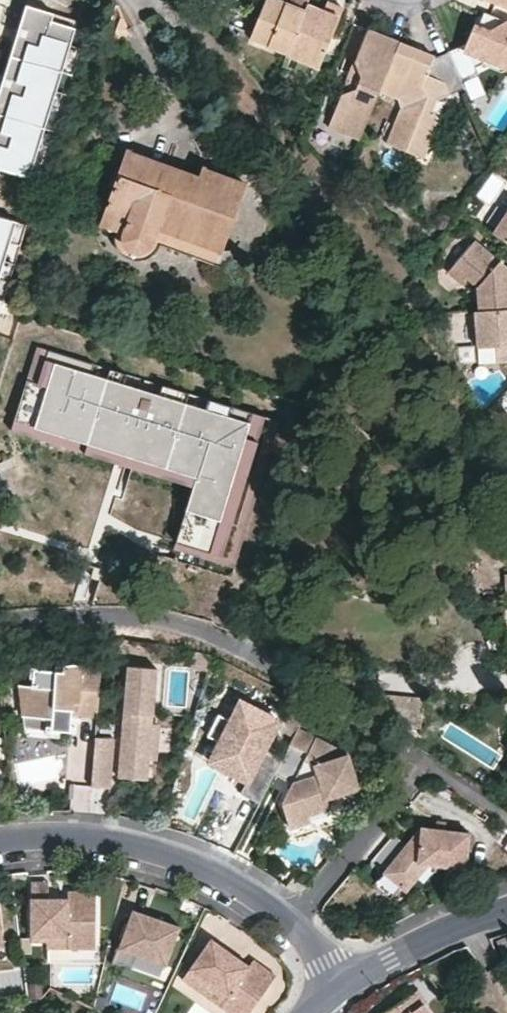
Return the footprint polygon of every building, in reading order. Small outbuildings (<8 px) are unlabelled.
[(286,50),(307,0),(264,0),(251,33),(286,50)] [(319,64),(328,43),(322,40),(326,31),(331,33),(343,4),(333,0),(325,0),(322,6),(308,0),(307,0),(286,50),(319,64)] [(29,177),(75,29),(78,20),(24,3),(0,83),(0,168),(29,177)] [(478,16),(475,23),(481,25),(488,13),(481,10),(478,16)] [(447,46),(459,75),(474,69),(473,62),(477,60),(481,62),(484,57),(498,64),(500,59),(506,62),(506,21),(488,13),(481,25),(475,23),(471,21),(463,40),(447,46)] [(330,122),(360,136),(379,87),(398,39),(386,33),(368,26),(330,122)] [(84,33),(75,29),(29,177),(39,180),(84,33)] [(322,40),(328,43),(331,33),(326,31),(322,40)] [(398,39),(379,87),(398,95),(400,104),(386,138),(405,145),(411,130),(427,137),(436,116),(429,103),(432,94),(447,88),(462,82),(459,75),(447,46),(430,52),(428,57),(413,51),(415,45),(398,39)] [(423,49),(415,45),(413,51),(428,57),(430,52),(423,49)] [(286,50),(282,60),(314,75),(319,64),(286,50)] [(484,57),(481,62),(496,69),(498,64),(484,57)] [(498,64),(506,68),(506,62),(500,59),(498,64)] [(436,116),(447,88),(432,94),(429,103),(436,116)] [(411,130),(405,145),(421,152),(427,137),(411,130)] [(172,186),(181,160),(128,142),(101,221),(123,230),(123,232),(124,235),(125,237),(126,239),(128,242),(131,244),(134,245),(135,245),(139,246),(141,246),(143,246),(146,245),(148,243),(151,240),(153,238),(159,226),(179,233),(177,239),(218,252),(222,244),(246,172),(205,158),(202,167),(192,192),(172,186)] [(202,167),(181,160),(172,186),(192,192),(202,167)] [(488,229),(506,242),(506,202),(488,229)] [(10,241),(20,245),(27,223),(0,215),(0,273),(10,241)] [(159,226),(153,238),(216,260),(218,252),(177,239),(179,233),(159,226)] [(505,274),(504,266),(470,237),(444,268),(459,280),(463,275),(472,283),(474,307),(506,304),(506,274),(505,274)] [(9,280),(20,245),(10,241),(0,273),(0,278),(9,280)] [(9,280),(0,278),(0,309),(9,280)] [(469,307),(472,345),(491,344),(492,361),(506,360),(506,304),(474,307),(469,307)] [(281,416),(37,345),(15,420),(197,473),(195,483),(173,555),(234,573),(281,416)] [(197,473),(15,420),(12,429),(195,483),(197,473)] [(96,676),(66,673),(56,675),(55,681),(49,681),(48,681),(47,681),(26,680),(25,696),(11,696),(16,727),(17,727),(46,729),(46,738),(65,739),(66,726),(93,727),(96,676)] [(148,730),(151,676),(119,674),(115,763),(123,764),(121,787),(145,788),(146,768),(153,769),(156,731),(148,730)] [(381,691),(378,712),(416,723),(418,697),(381,691)] [(272,729),(233,709),(224,728),(221,727),(210,726),(203,732),(202,742),(210,750),(212,751),(209,756),(211,764),(244,781),(232,804),(250,814),(266,783),(275,766),(258,757),(272,729)] [(46,729),(17,727),(19,739),(65,741),(65,739),(46,738),(46,729)] [(344,770),(324,760),(327,755),(290,736),(275,766),(266,783),(283,792),(273,811),(282,839),(303,832),(301,825),(322,818),(319,808),(353,798),(344,770)] [(107,797),(110,747),(92,746),(88,796),(107,797)] [(341,762),(327,755),(324,760),(344,770),(341,762)] [(121,787),(123,764),(115,763),(114,786),(121,787)] [(435,820),(434,827),(444,829),(445,821),(435,820)] [(434,827),(420,825),(382,870),(398,884),(404,888),(426,862),(464,867),(468,832),(444,829),(434,827)] [(398,884),(382,870),(371,882),(388,896),(398,884)] [(31,899),(47,898),(47,883),(31,884),(31,899)] [(96,890),(68,891),(68,898),(47,898),(47,910),(31,910),(32,941),(49,941),(49,935),(69,935),(69,948),(97,947),(96,890)] [(47,898),(31,899),(31,910),(47,910),(47,898)] [(181,927),(134,909),(119,947),(166,966),(181,927)] [(506,934),(495,939),(504,961),(506,967),(506,935),(506,934)] [(69,935),(49,935),(49,941),(49,948),(69,948),(69,935)] [(213,939),(183,980),(205,996),(212,985),(229,997),(220,1007),(229,1012),(251,1012),(277,977),(255,961),(250,967),(213,939)] [(43,992),(43,980),(29,980),(29,992),(43,992)] [(229,997),(212,985),(205,996),(220,1007),(229,997)] [(424,1004),(428,1002),(420,990),(386,1012),(430,1012),(424,1004)]
